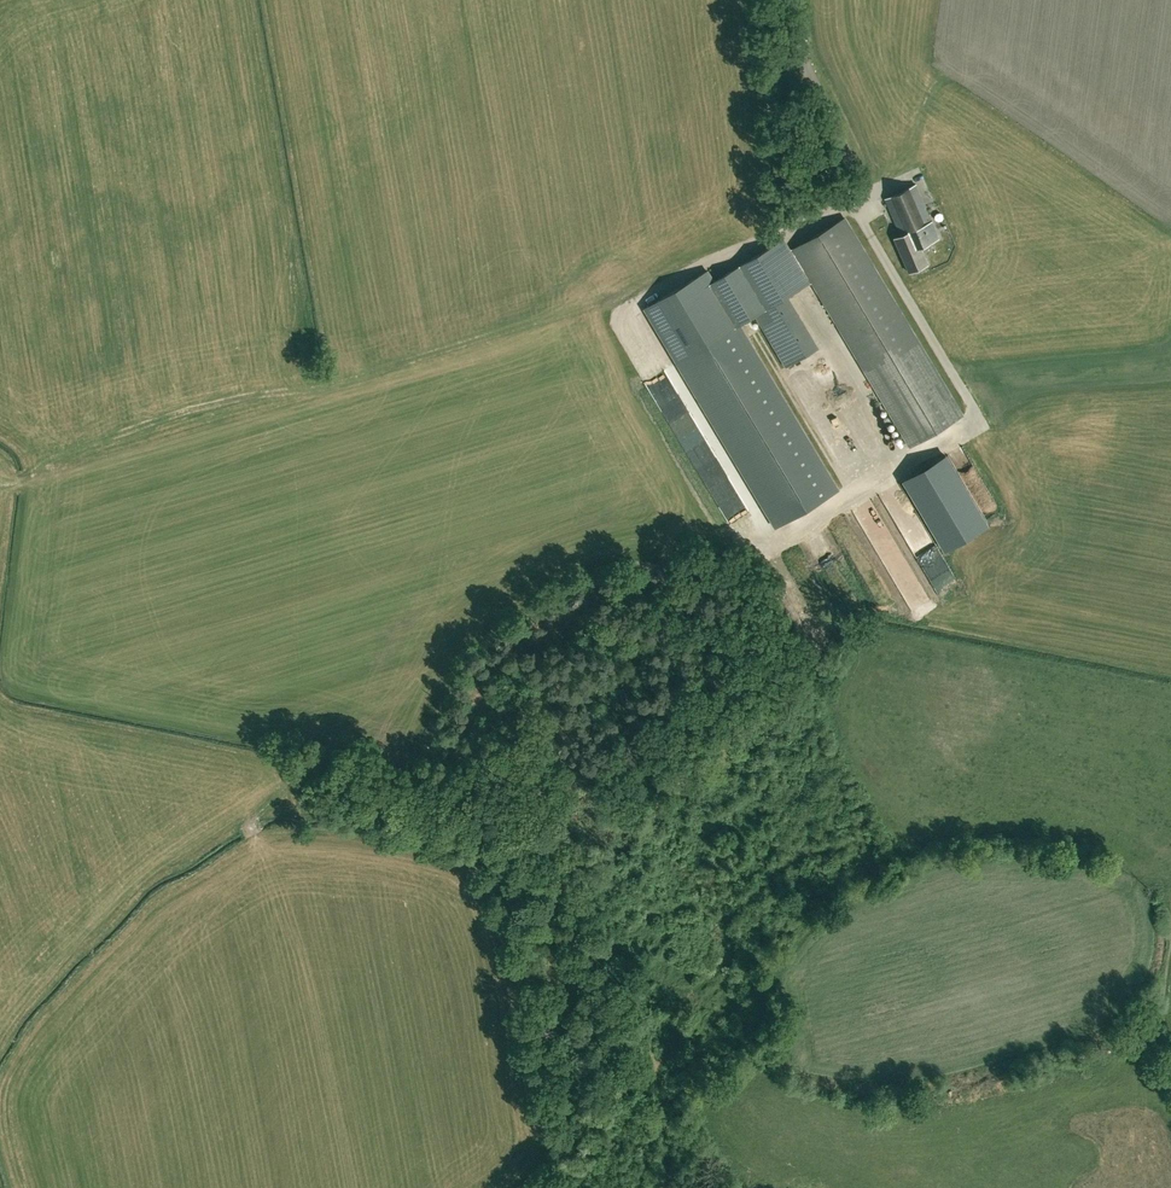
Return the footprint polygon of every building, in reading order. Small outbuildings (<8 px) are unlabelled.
[(915,184),(884,199),(900,235),(894,237),(909,272),(928,263),(920,246),(939,237),(932,220),(931,221),(915,184)] [(787,295),(812,280),(911,446),(963,415),(844,217),(793,248),(786,237),(730,271),(713,281),(707,270),(645,308),(677,361),(703,345),(739,323),(756,314),(787,366),(818,347),(787,295)] [(840,489),(739,323),(703,345),(677,361),(777,526),(840,489)] [(887,459),(830,364),(798,384),(854,479),(887,459)] [(864,499),(872,514),(881,510),(874,494),(864,499)] [(869,527),(884,519),(880,511),(873,515),(869,507),(860,512),(869,527)]
